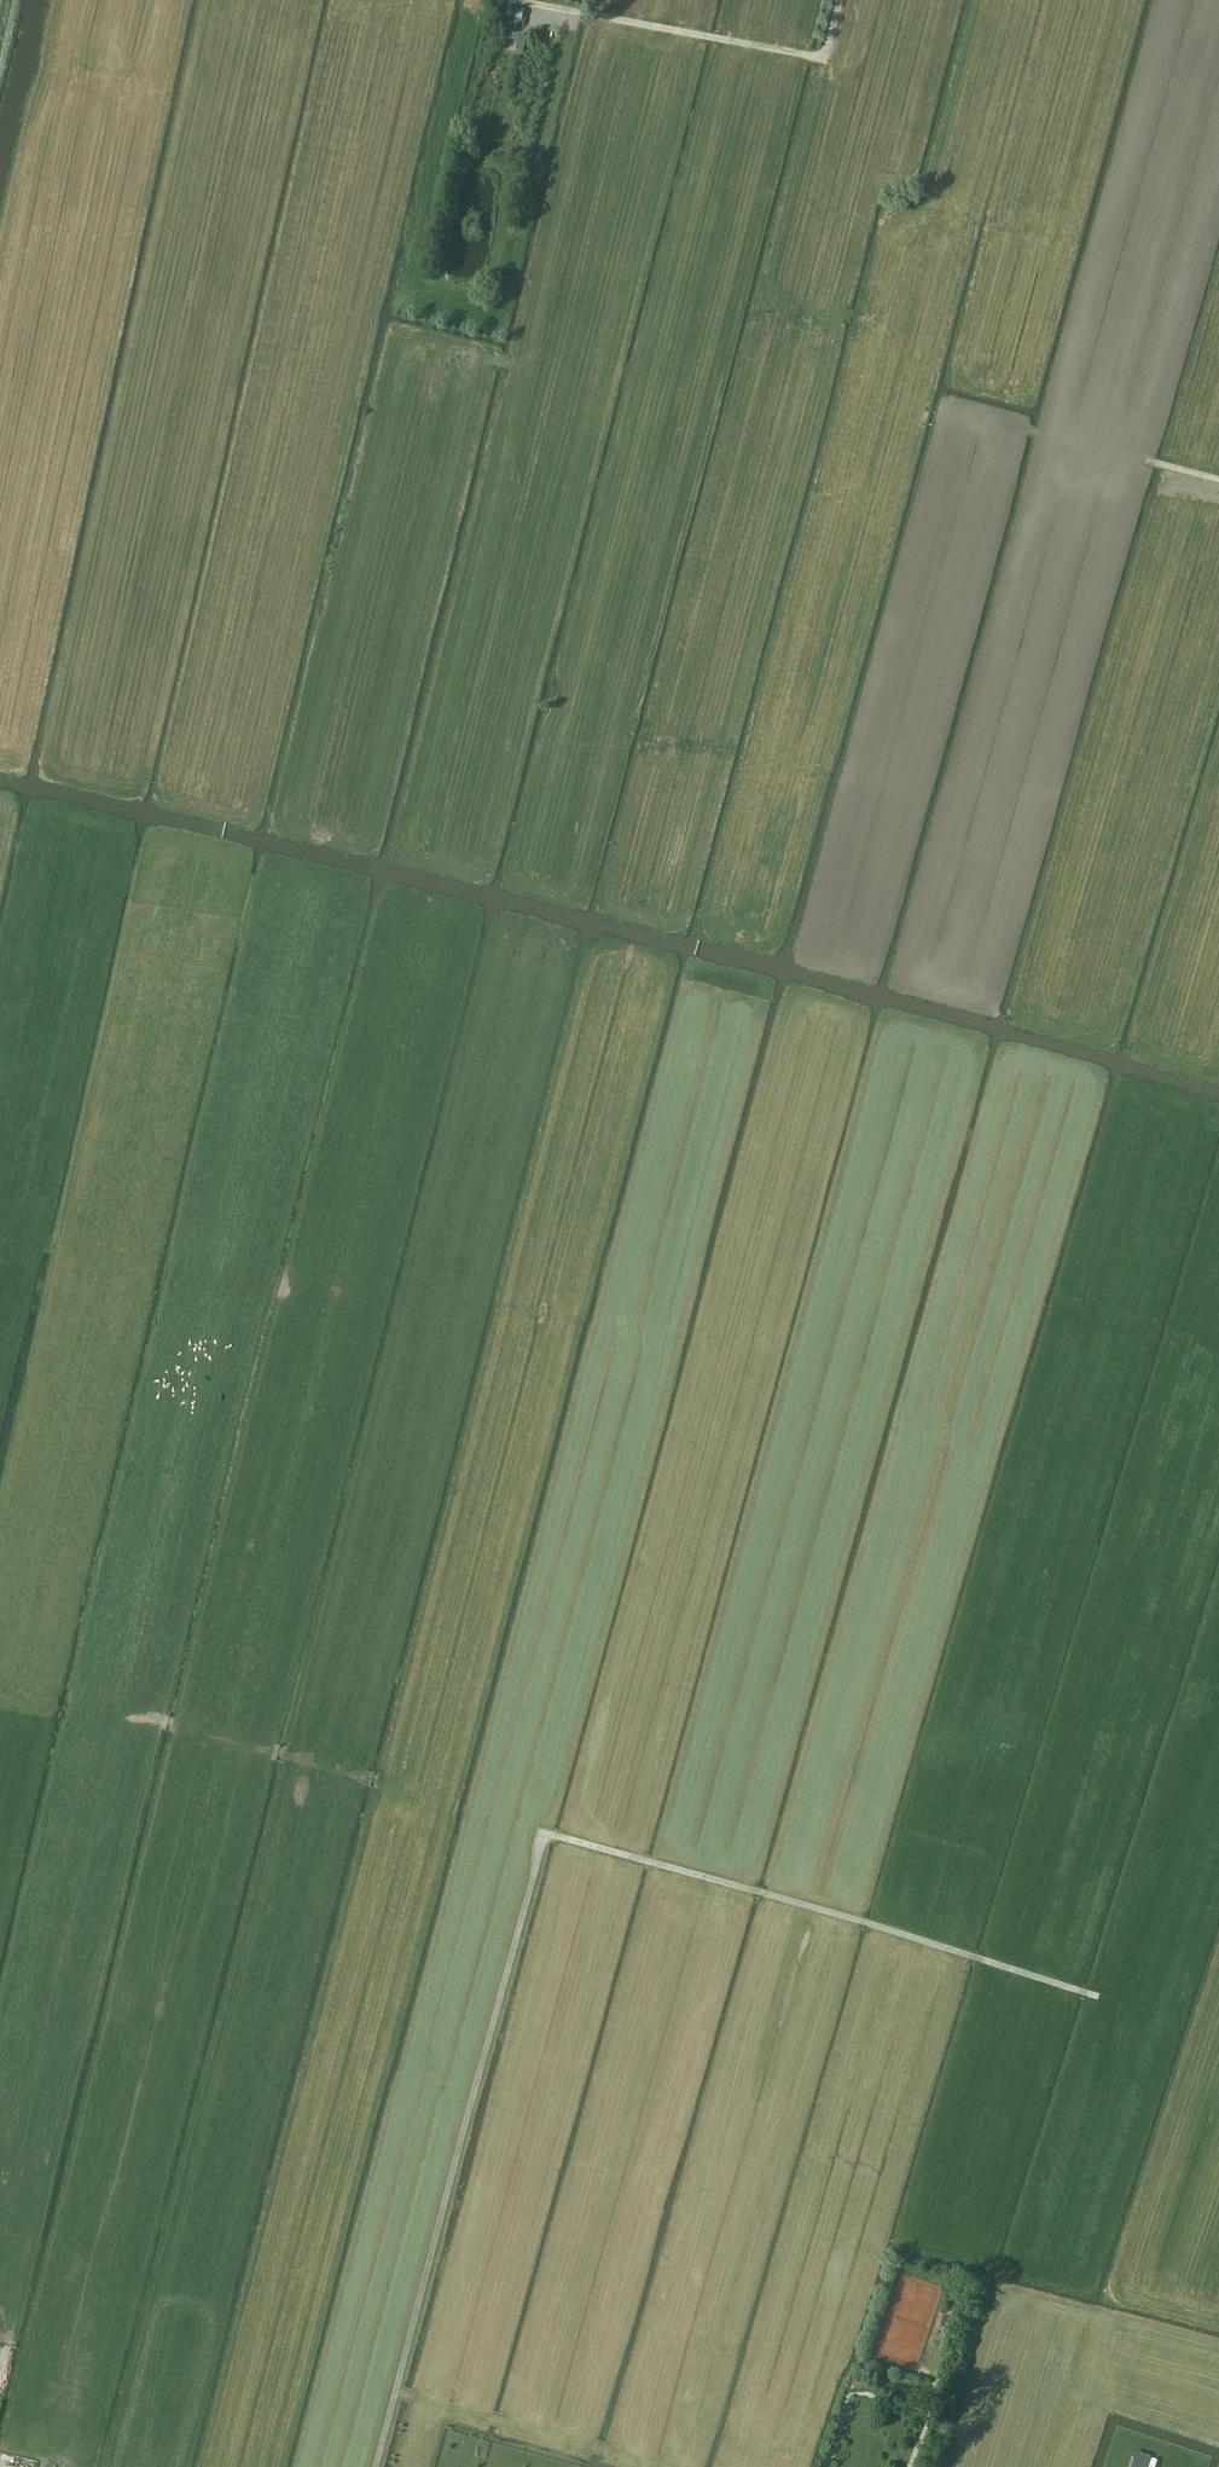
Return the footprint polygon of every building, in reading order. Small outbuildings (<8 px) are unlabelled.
[(510,7),(506,22),(517,25),(520,26),(524,11),(510,7)] [(506,22),(504,31),(515,34),(517,25),(506,22)] [(522,52),(527,38),(519,35),(515,50),(522,52)] [(458,167),(468,160),(463,153),(453,160),(458,167)] [(944,2318),(940,2328),(949,2331),(952,2321),(944,2318)] [(1100,2466),(1117,2466),(1119,2459),(1103,2455),(1100,2466)]
